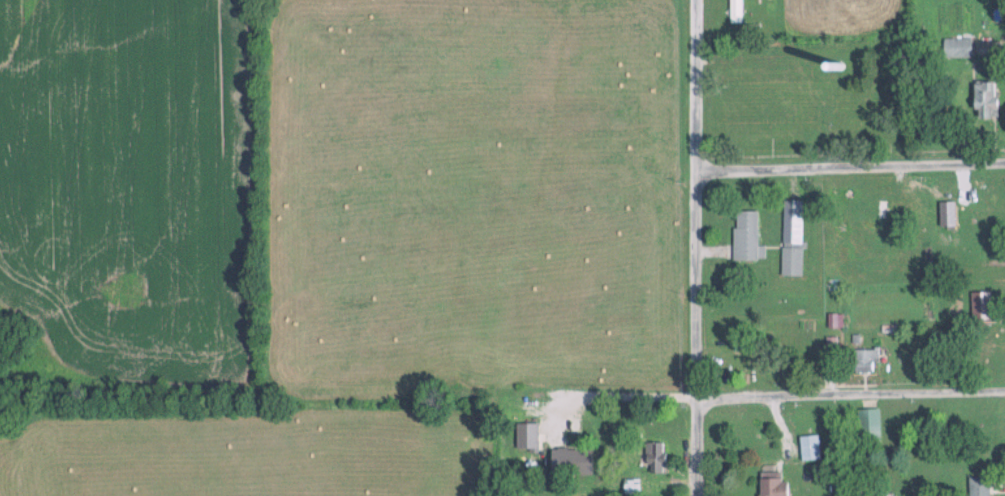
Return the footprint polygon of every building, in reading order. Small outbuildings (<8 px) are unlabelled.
[(941,58),(970,58),(970,39),(941,39),(941,58)] [(994,83),(971,83),(971,119),(994,119),(994,83)] [(801,201),(781,201),(780,276),(799,277),(801,201)] [(755,212),(731,212),(731,260),(763,260),(763,246),(755,246),(755,212)] [(968,293),(968,321),(988,321),(988,293),(968,293)] [(840,314),(825,314),(825,328),(840,328),(840,314)] [(875,362),(875,349),(850,349),(850,373),(871,373),(871,362),(875,362)] [(878,409),(855,409),(855,441),(878,441),(878,409)] [(817,461),(817,436),(798,436),(798,461),(817,461)] [(664,473),(664,442),(642,442),(642,452),(628,452),(628,469),(642,469),(642,473),(664,473)] [(757,495),(784,495),(784,473),(757,473),(757,495)] [(966,495),(987,495),(987,477),(966,477),(966,495)] [(638,495),(638,479),(603,479),(603,495),(638,495)]
